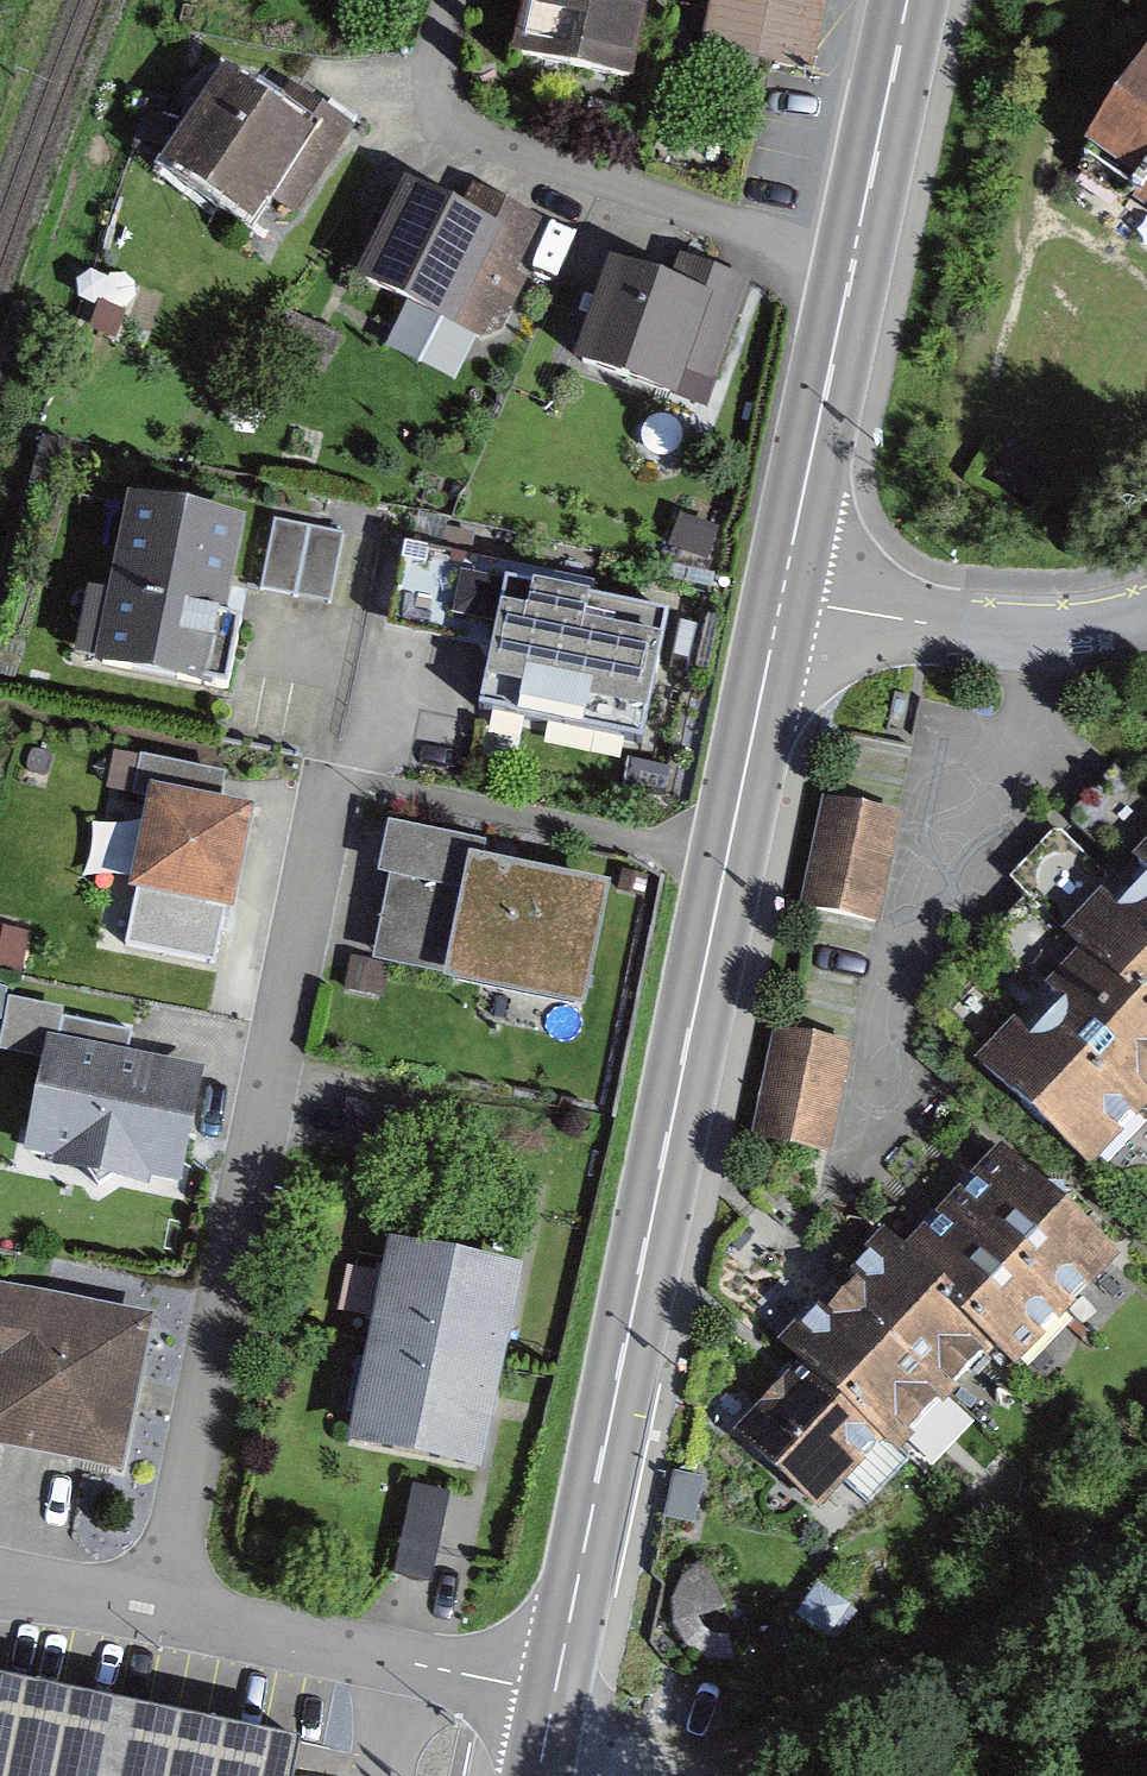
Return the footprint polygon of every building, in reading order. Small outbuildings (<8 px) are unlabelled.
[(496,53),(621,83),(641,0),(509,0),(496,53)] [(694,41),(807,61),(818,0),(702,0),(694,41)] [(1045,157),(1146,229),(1146,64),(1123,47),(1045,157)] [(281,120),(221,78),(160,166),(255,232),(272,208),(297,225),(360,136),(299,93),(281,120)] [(483,226),(408,189),(360,285),(464,337),(502,263),(521,273),(548,219),(498,195),(483,226)] [(680,298),(607,273),(574,367),(669,400),(679,371),(734,390),(768,294),(691,267),(680,298)] [(236,523),(102,497),(69,672),(202,697),(236,523)] [(348,533),(272,520),(260,589),(336,603),(348,533)] [(670,619),(501,585),(478,702),(646,736),(670,619)] [(240,815),(126,789),(103,889),(217,915),(240,815)] [(899,819),(826,803),(804,907),(877,922),(899,819)] [(476,844),(389,826),(378,878),(389,880),(371,967),(583,1011),(608,891),(472,863),(476,844)] [(959,1057),(1080,1171),(1146,1100),(1146,834),(1043,943),(1056,955),(959,1057)] [(848,1053),(774,1039),(755,1138),(829,1152),(848,1053)] [(200,1078),(36,1050),(17,1161),(181,1189),(200,1078)] [(783,1368),(720,1435),(801,1512),(870,1440),(877,1447),(976,1345),(1003,1371),(1108,1261),(990,1148),(958,1181),(894,1248),(879,1233),(828,1286),(766,1352),(783,1368)] [(531,1284),(389,1258),(352,1461),(493,1488),(531,1284)] [(0,1293),(0,1448),(130,1474),(161,1326),(0,1293)] [(0,1690),(0,1775),(298,1775),(303,1749),(0,1690)]
